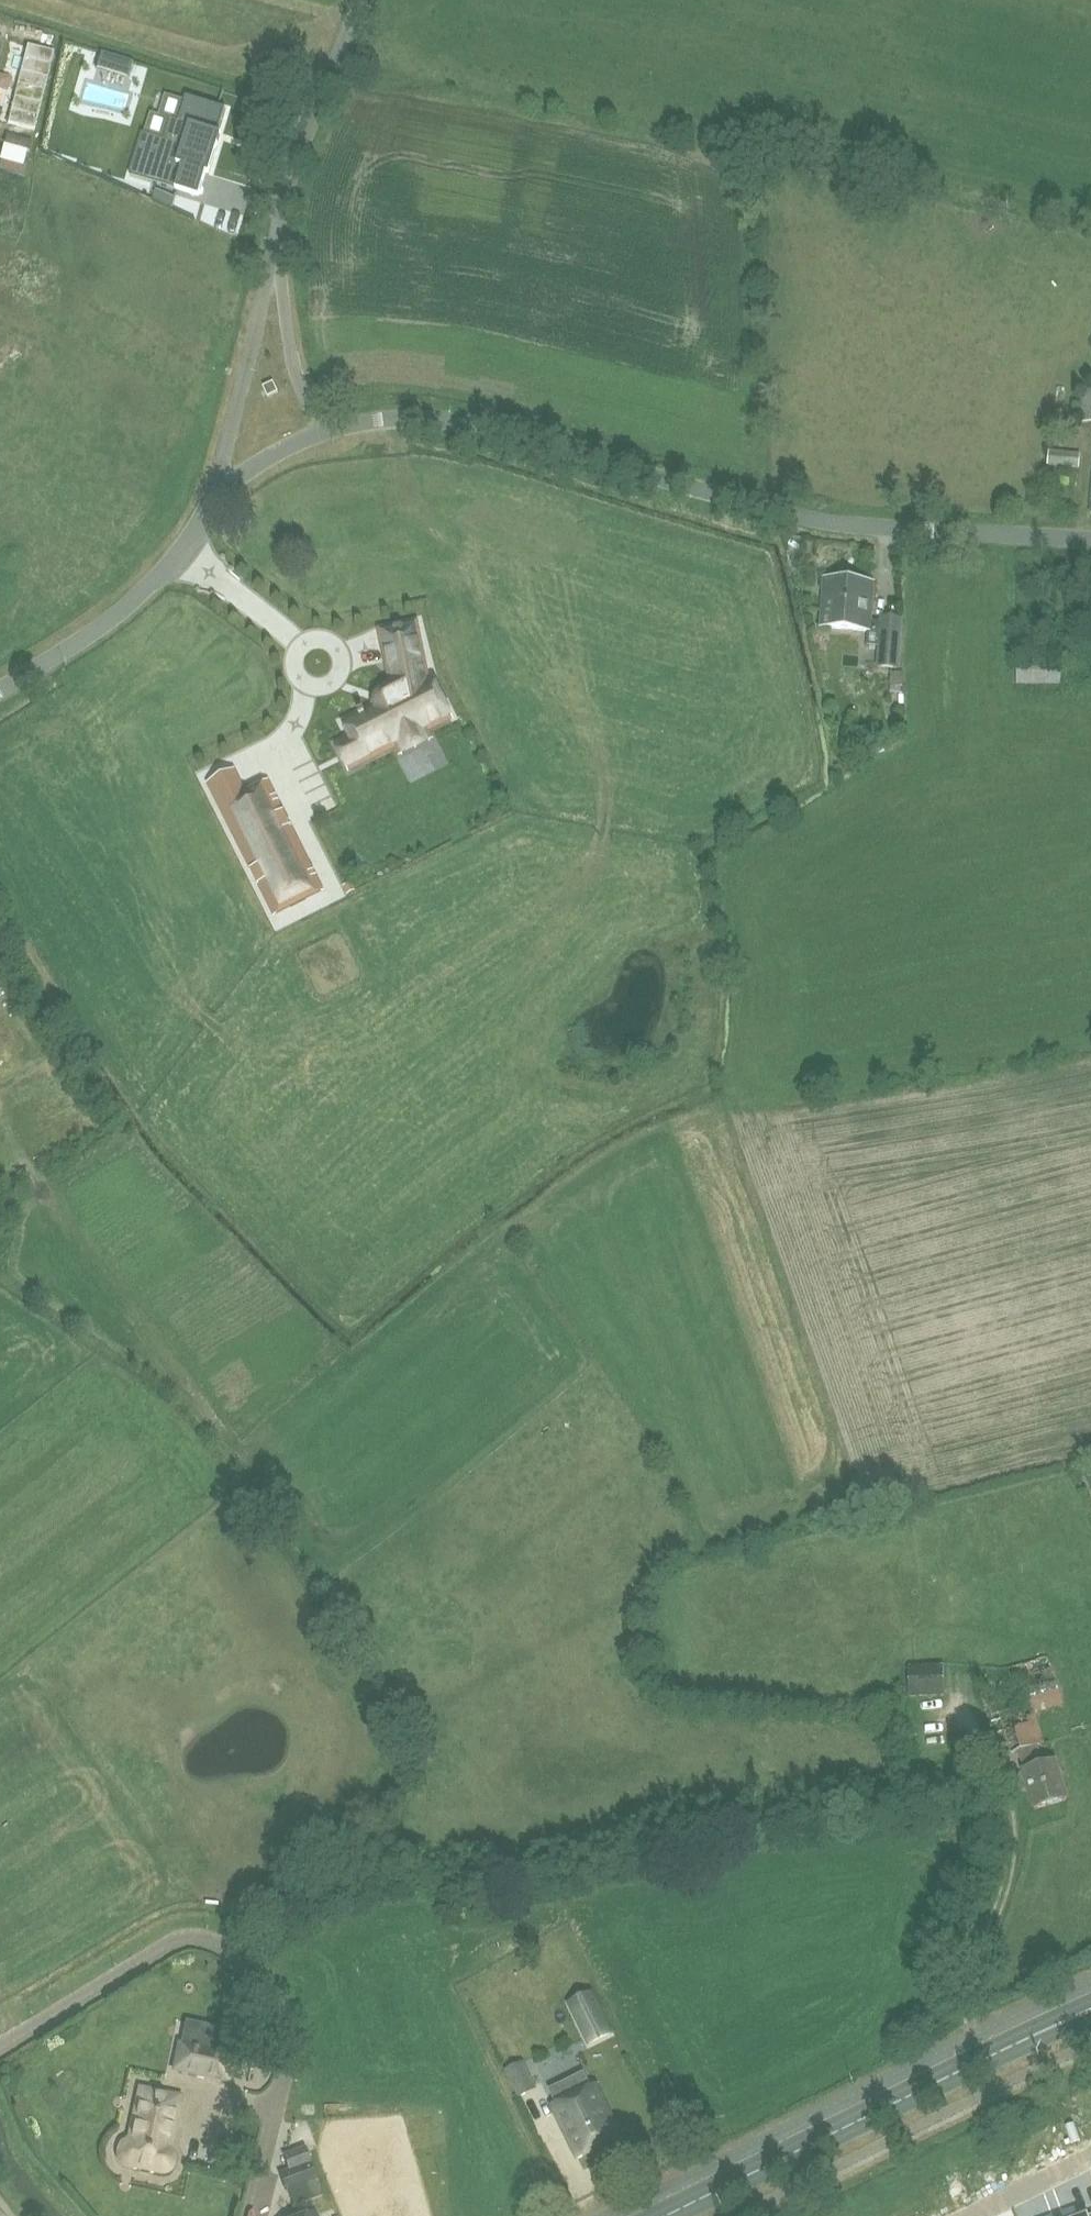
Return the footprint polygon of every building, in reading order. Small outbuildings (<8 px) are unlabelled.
[(112,59),(112,57),(101,54),(101,55),(96,70),(98,71),(99,70),(108,72),(112,59)] [(222,136),(218,135),(226,110),(187,98),(186,102),(179,123),(171,120),(165,141),(145,135),(143,135),(130,177),(178,192),(178,193),(200,199),(207,176),(210,177),(222,136)] [(273,383),(263,388),(268,397),(278,393),(273,383)] [(1082,388),(1079,425),(1090,426),(1090,389),(1082,388)] [(1078,469),(1079,455),(1048,452),(1046,467),(1078,469)] [(869,622),(871,584),(824,581),(821,629),(867,632),(866,647),(881,648),(879,668),(897,669),(900,621),(882,619),(882,623),(869,622)] [(426,731),(446,721),(451,719),(449,716),(447,711),(431,680),(427,682),(424,676),(427,676),(416,624),(381,631),(387,664),(392,686),(382,691),(379,693),(377,696),(375,700),(375,704),(376,707),(364,713),(363,712),(359,714),(359,716),(345,723),(352,737),(337,745),(349,770),(365,762),(397,746),(398,745),(426,731)] [(1016,686),(1061,686),(1061,661),(1015,661),(1016,686)] [(267,783),(245,794),(244,794),(246,798),(222,810),(275,915),(322,891),(315,877),(313,878),(311,873),(313,873),(277,802),(275,803),(273,799),(275,798),(267,783)] [(980,1690),(1000,1756),(1022,1750),(1027,1769),(1024,1770),(1035,1809),(1067,1799),(1055,1759),(1042,1763),(1037,1745),(1044,1743),(1035,1711),(1062,1703),(1048,1656),(1007,1668),(1011,1681),(980,1690)] [(908,1697),(944,1697),(943,1664),(907,1665),(908,1697)] [(571,2004),(582,2028),(602,2018),(591,1994),(571,2004)] [(234,2055),(180,2044),(174,2070),(228,2081),(234,2055)] [(521,2098),(536,2090),(523,2062),(508,2069),(521,2098)] [(579,2159),(621,2138),(596,2087),(553,2108),(579,2159)] [(173,2130),(173,2129),(180,2098),(140,2089),(138,2102),(139,2103),(137,2110),(136,2110),(130,2140),(128,2140),(126,2140),(121,2143),(119,2148),(118,2153),(118,2159),(121,2164),(126,2166),(133,2168),(133,2167),(161,2173),(166,2172),(170,2170),(172,2165),(174,2160),(173,2155),(170,2151),(166,2148),(170,2131),(171,2131),(172,2130),(173,2130)] [(314,2213),(313,2213),(309,2201),(323,2196),(305,2148),(283,2156),(289,2171),(279,2174),(286,2190),(288,2190),(297,2215),(316,2215),(314,2213)]
